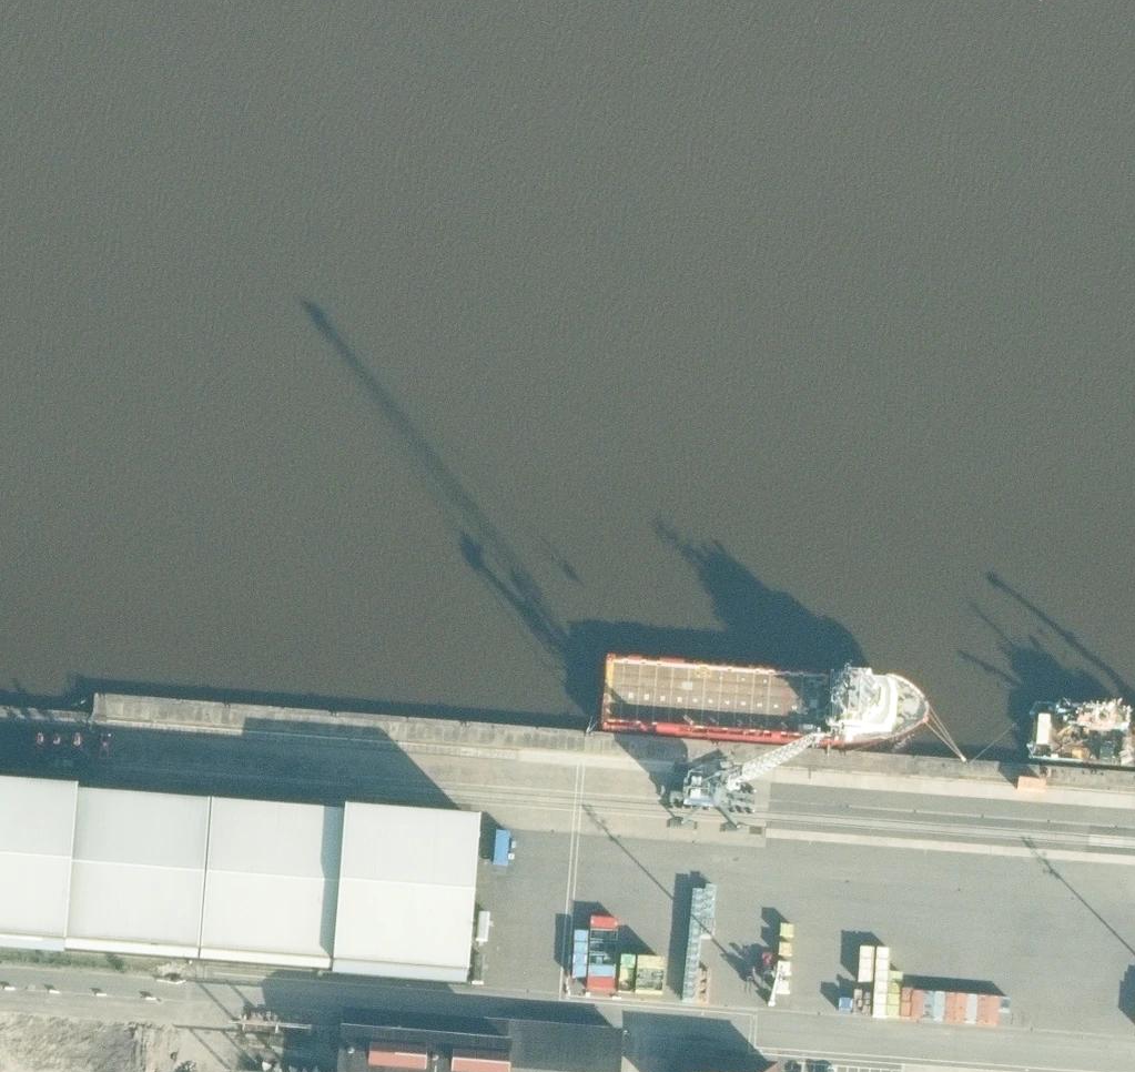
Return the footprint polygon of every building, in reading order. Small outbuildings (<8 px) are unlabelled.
[(464,994),(476,839),(0,803),(0,959),(464,994)] [(754,952),(753,982),(769,982),(770,953),(754,952)] [(622,1032),(345,1013),(341,1071),(619,1071),(622,1032)]
